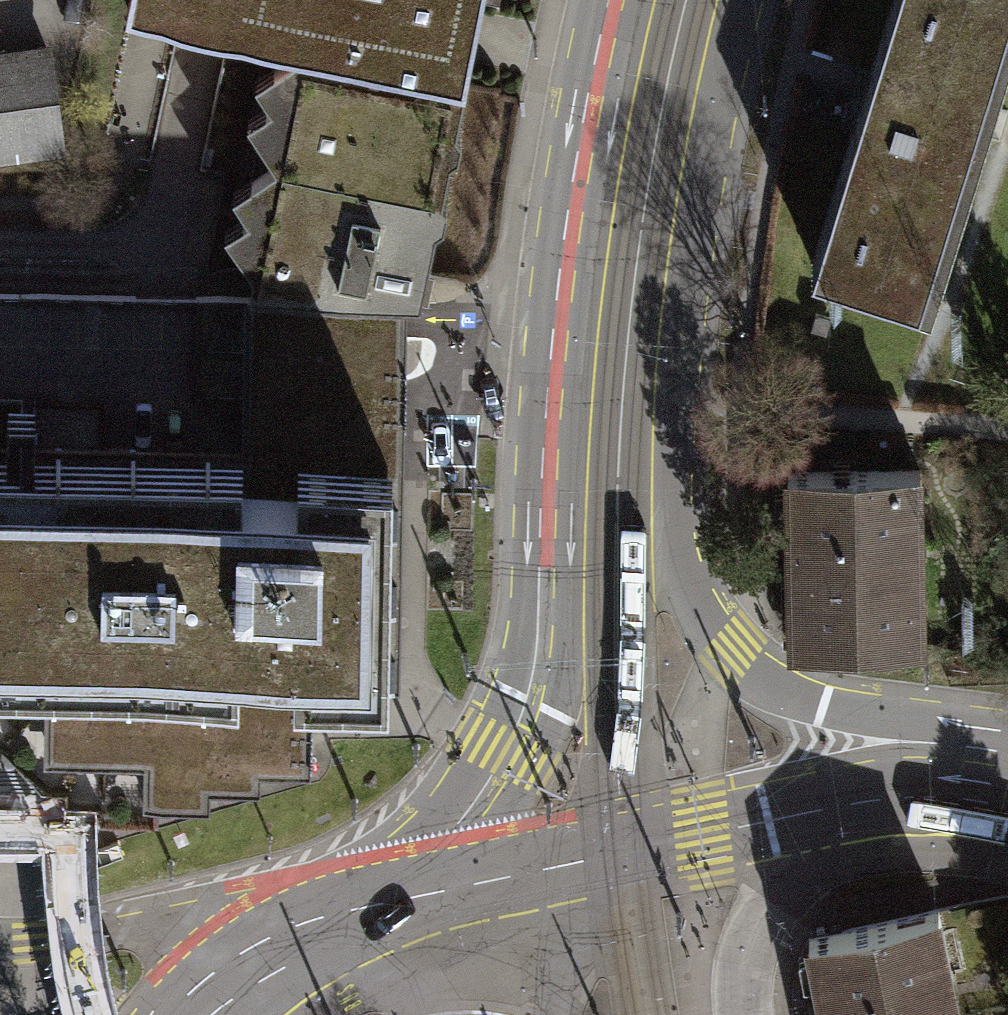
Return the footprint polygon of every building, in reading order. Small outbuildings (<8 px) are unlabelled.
[(63,43),(60,0),(0,0),(0,48),(63,43)] [(117,13),(131,16),(226,36),(290,49),(455,83),(473,0),(120,0),(117,13)] [(870,69),(851,132),(811,264),(887,287),(900,247),(930,256),(1006,6),(986,0),(891,0),(870,69)] [(0,53),(0,154),(51,147),(38,48),(0,53)] [(455,83),(290,49),(265,67),(282,88),(257,105),(273,130),(267,163),(242,178),(258,201),(234,217),(249,241),(242,272),(242,274),(258,278),(252,300),(398,302),(411,302),(419,266),(455,83)] [(0,445),(0,687),(35,688),(34,764),(133,766),(133,802),(201,803),(201,785),(251,785),(251,767),(301,767),(303,681),(391,683),(398,322),(398,302),(252,300),(235,300),(233,449),(0,445)] [(911,471),(779,473),(779,528),(785,528),(787,646),(913,644),(913,602),(904,603),(903,542),(912,542),(911,471)] [(831,1014),(951,1014),(941,968),(928,909),(813,933),(830,1012),(831,1014)]
